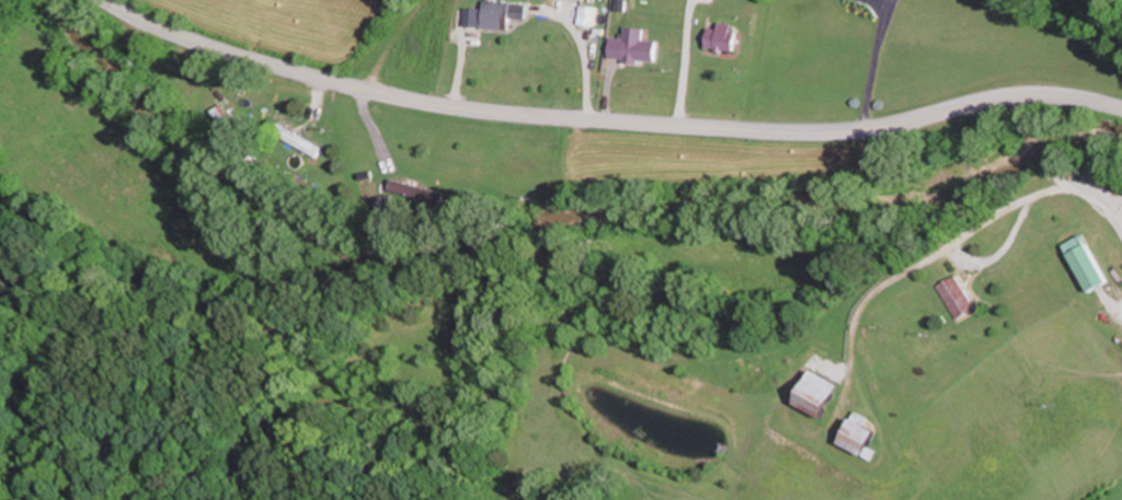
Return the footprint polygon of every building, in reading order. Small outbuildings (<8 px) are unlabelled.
[(516,29),(516,18),(531,18),(532,2),(489,1),(489,8),(471,7),(470,27),(516,29)] [(602,6),(584,6),(584,25),(602,25),(602,6)] [(741,51),(743,24),(722,22),(722,28),(711,27),(709,49),(741,51)] [(660,62),(661,40),(616,36),(614,59),(660,62)] [(215,110),(234,143),(243,138),(223,105),(215,110)] [(323,156),(327,147),(289,131),(285,140),(323,156)] [(1067,243),(1091,294),(1112,283),(1088,233),(1067,243)] [(942,287),(962,320),(981,308),(962,275),(942,287)] [(845,374),(817,363),(799,407),(827,419),(845,374)]
